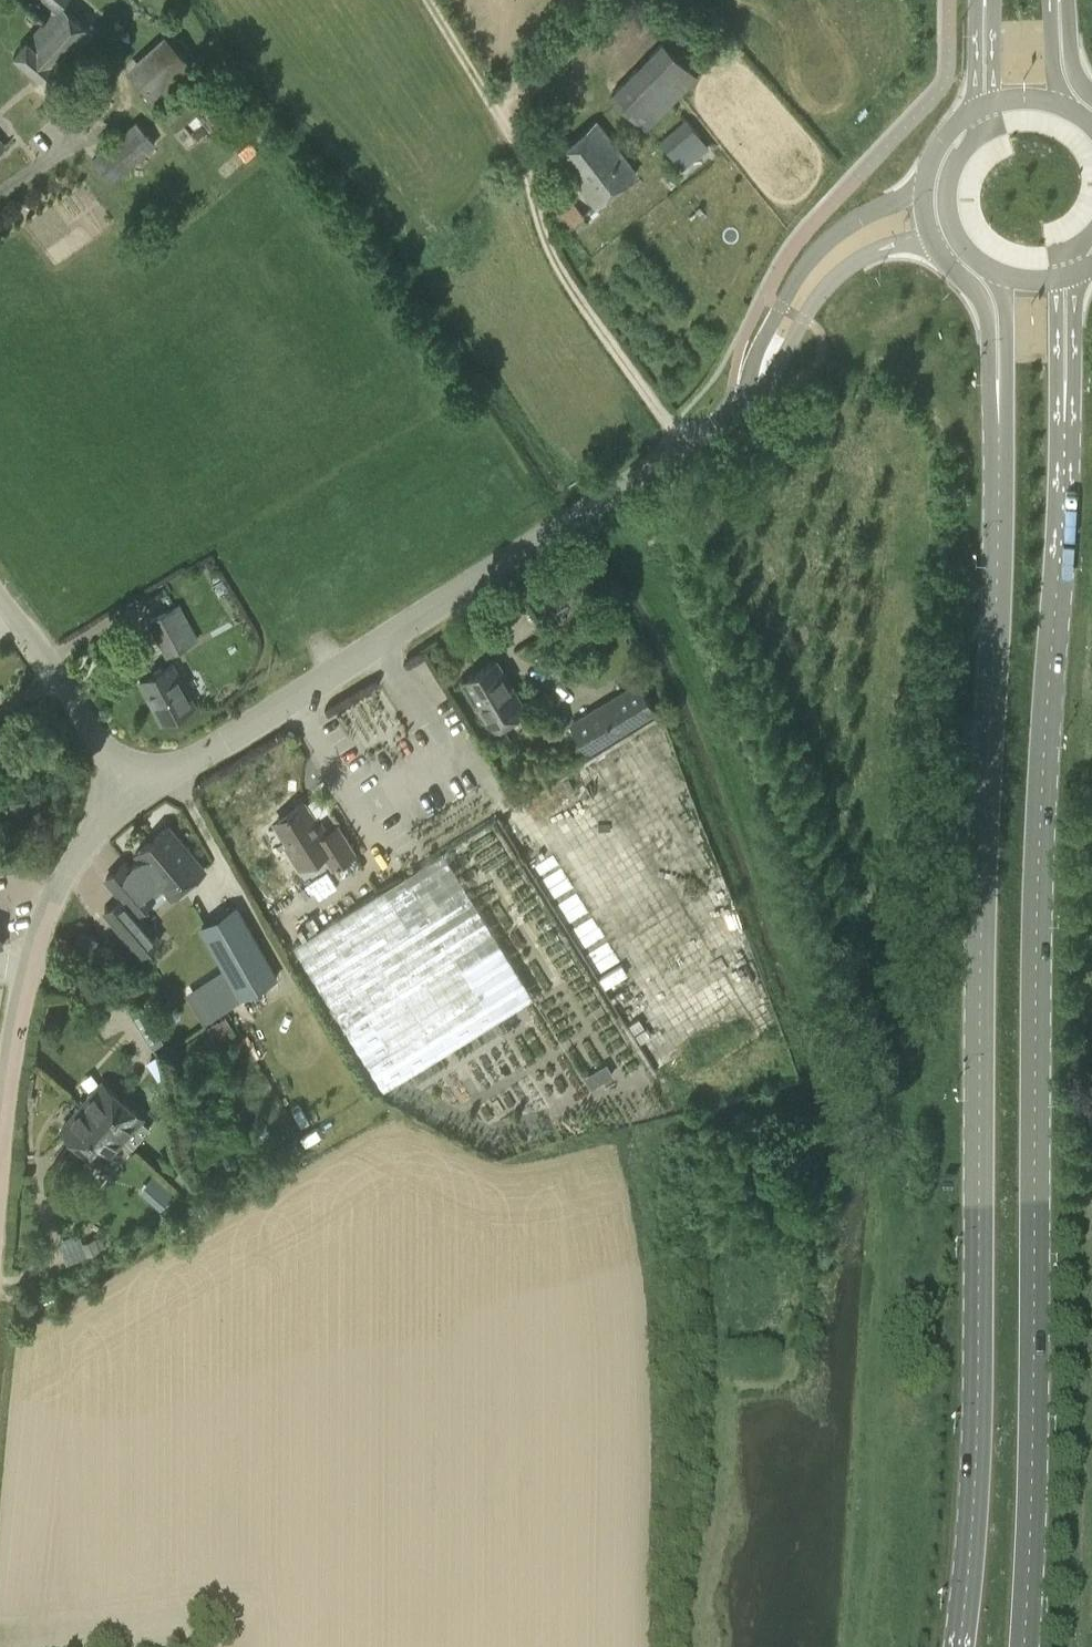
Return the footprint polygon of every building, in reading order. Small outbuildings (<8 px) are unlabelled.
[(13,54),(43,80),(49,84),(71,57),(93,31),(60,2),(62,0),(45,0),(53,8),(47,15),(13,54)] [(161,35),(124,69),(156,103),(193,69),(161,35)] [(698,73),(662,38),(609,91),(645,126),(698,73)] [(194,74),(156,109),(169,123),(196,99),(194,97),(205,86),(194,74)] [(118,136),(100,151),(107,159),(97,167),(110,183),(156,143),(136,120),(118,136)] [(555,154),(595,206),(637,173),(597,122),(555,154)] [(675,158),(698,137),(686,123),(662,142),(675,158)] [(570,233),(586,219),(573,202),(555,217),(570,233)] [(199,639),(180,602),(168,609),(146,620),(165,656),(184,646),(199,639)] [(500,745),(510,739),(501,724),(526,709),(497,660),(478,671),(462,681),(500,745)] [(162,723),(195,705),(172,663),(150,675),(139,681),(162,723)] [(657,711),(638,681),(569,724),(578,739),(587,754),(657,711)] [(355,854),(337,826),(325,834),(304,802),(287,813),(289,817),(276,825),(289,846),(287,847),(300,868),(323,853),(333,868),(355,854)] [(165,824),(134,853),(149,872),(150,871),(174,897),(206,867),(165,824)] [(295,943),(385,1087),(533,994),(443,850),(411,870),(387,885),(295,943)] [(134,853),(106,878),(122,897),(106,911),(132,940),(145,954),(163,937),(152,925),(143,916),(150,910),(145,905),(155,896),(165,887),(150,871),(149,872),(134,853)] [(276,976),(239,907),(208,924),(199,928),(238,998),(276,976)] [(726,993),(707,966),(669,991),(650,962),(609,990),(646,1047),(726,993)] [(225,983),(201,998),(212,1018),(222,1011),(237,1001),(225,983)] [(133,1010),(130,1011),(152,1047),(163,1041),(157,1032),(141,1005),(133,1010)] [(170,1052),(181,1071),(220,1048),(239,1036),(227,1016),(170,1052)] [(103,1081),(82,1105),(121,1140),(142,1116),(103,1081)] [(246,1140),(232,1118),(244,1110),(235,1096),(223,1103),(223,1102),(183,1126),(206,1164),(246,1140)] [(101,1162),(121,1140),(82,1105),(61,1127),(64,1130),(101,1162)] [(173,1194),(168,1189),(155,1202),(161,1207),(173,1194)] [(83,1243),(87,1255),(100,1250),(95,1238),(83,1243)]
